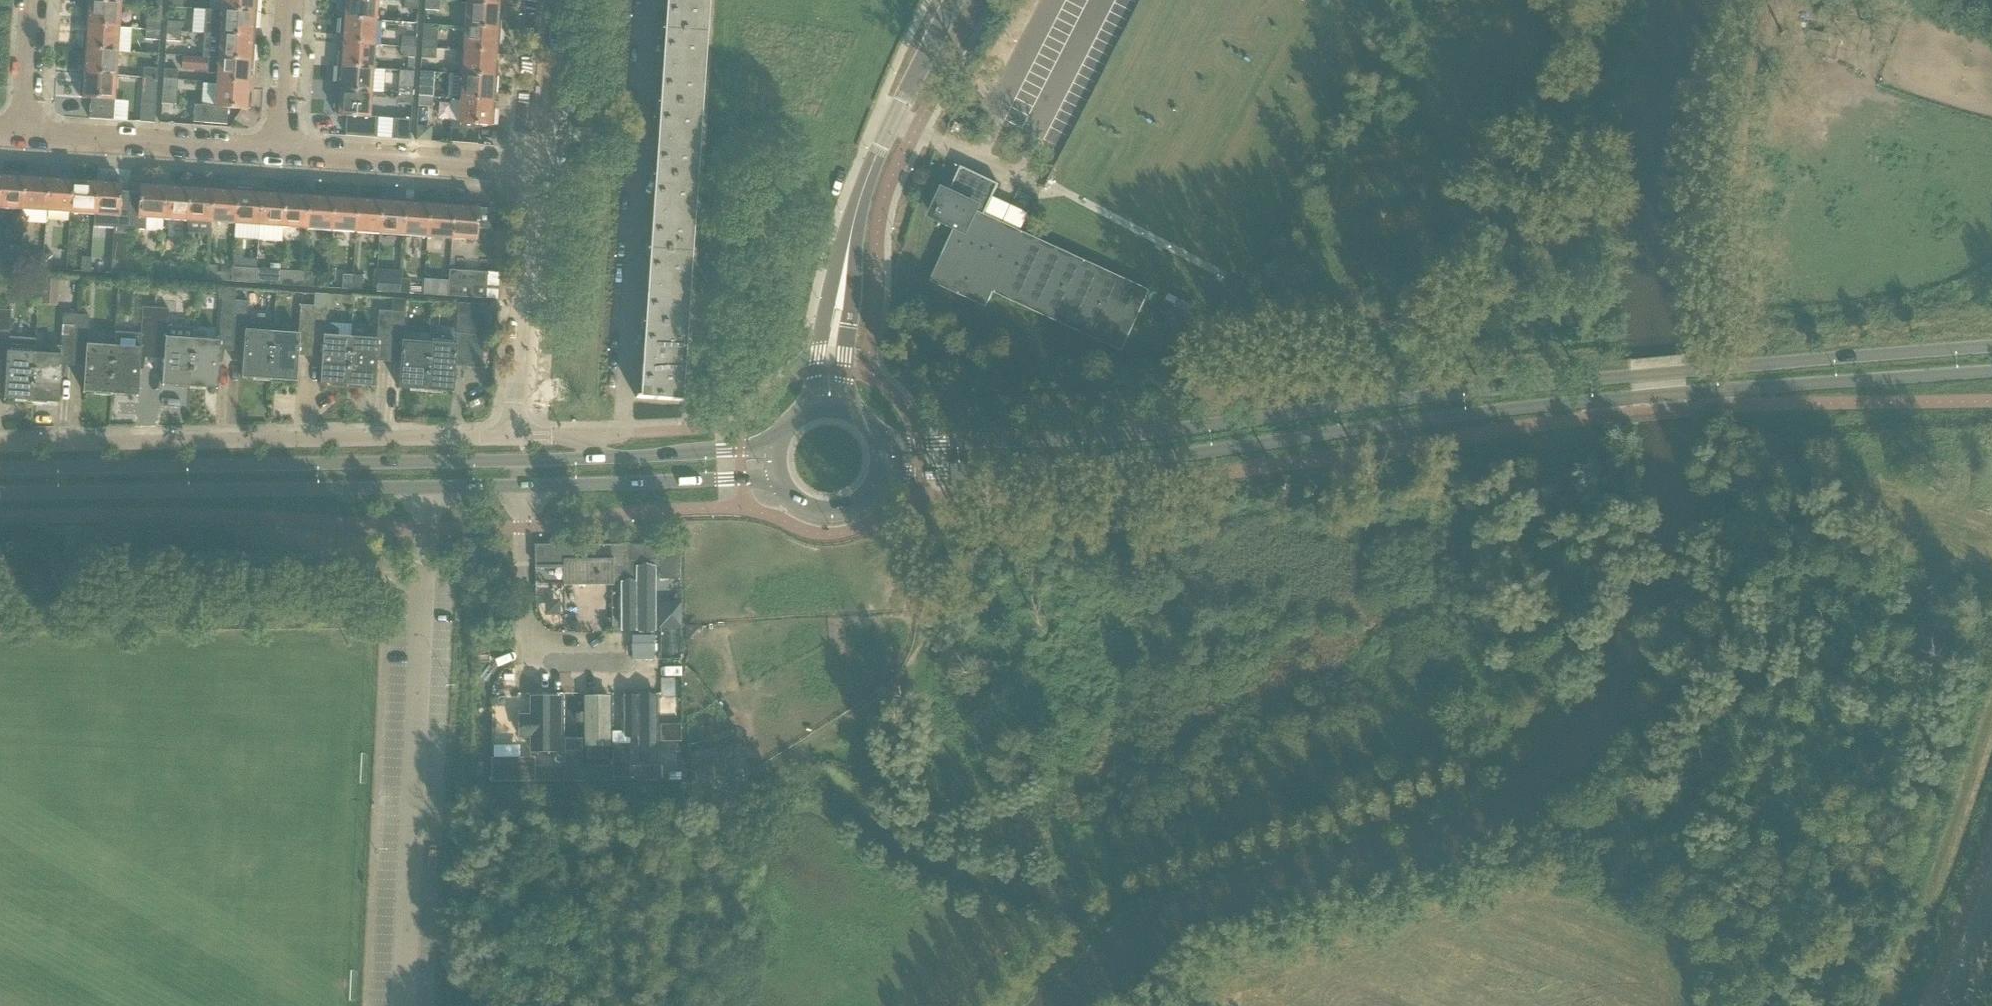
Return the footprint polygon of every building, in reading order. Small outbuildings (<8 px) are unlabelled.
[(169,7),(183,8),(183,0),(169,0),(169,7)] [(221,12),(257,15),(258,0),(222,0),(221,12)] [(341,20),(376,22),(378,0),(346,0),(346,4),(342,4),(341,20)] [(404,9),(418,10),(418,1),(406,0),(404,0),(404,9)] [(667,33),(702,35),(704,0),(669,0),(667,33)] [(425,1),(425,11),(438,12),(439,2),(425,1)] [(87,18),(86,26),(120,28),(121,5),(85,2),(84,18),(87,18)] [(466,4),(464,28),(500,31),(501,15),(498,14),(498,7),(466,4)] [(206,10),(204,35),(219,36),(251,38),(251,29),(256,29),(257,15),(221,12),(206,10)] [(146,20),(145,30),(160,31),(161,21),(146,20)] [(343,36),(342,44),(375,46),(376,22),(341,20),(340,36),(343,36)] [(167,22),(166,32),(181,33),(181,23),(167,22)] [(424,26),(423,35),(437,36),(437,26),(424,25),(424,26)] [(82,34),(81,50),(118,53),(120,28),(86,26),(86,34),(82,34)] [(464,28),(462,52),(495,54),(496,45),(499,46),(500,31),(464,28)] [(160,31),(145,30),(145,40),(159,41),(160,31)] [(181,33),(166,32),(166,41),(180,42),(181,33)] [(662,106),(697,108),(702,35),(667,33),(662,106)] [(204,35),(202,58),(208,59),(253,62),(254,46),(250,46),(251,38),(219,36),(204,35)] [(401,37),(401,48),(415,49),(416,38),(401,37)] [(1812,55),(1826,58),(1829,44),(1815,41),(1812,55)] [(338,52),(337,67),(373,70),(375,46),(342,44),(341,52),(338,52)] [(401,48),(400,57),(407,58),(415,58),(415,49),(401,48)] [(422,49),(422,58),(435,59),(436,50),(422,49)] [(84,66),(83,75),(116,77),(118,53),(81,50),(80,65),(84,66)] [(462,52),(461,76),(497,79),(498,62),(495,62),(495,54),(462,52)] [(182,57),(181,70),(193,71),(194,58),(182,57)] [(415,58),(407,58),(406,74),(414,74),(415,58)] [(216,75),(216,84),(248,86),(248,77),(252,77),(253,62),(208,59),(207,74),(216,75)] [(340,83),(339,91),(371,94),(373,70),(337,67),(336,83),(340,83)] [(143,68),(142,78),(157,79),(158,69),(143,68)] [(163,70),(163,79),(177,81),(178,71),(163,70)] [(419,88),(418,97),(433,98),(433,89),(434,73),(421,73),(420,72),(419,88)] [(413,87),(414,74),(406,74),(400,73),(399,86),(413,87)] [(78,83),(77,99),(90,100),(89,119),(113,121),(113,120),(114,101),(115,101),(116,81),(116,77),(83,75),(82,83),(78,83)] [(461,76),(459,100),(492,102),(492,94),(496,94),(497,79),(461,76)] [(140,122),(154,124),(154,123),(155,104),(157,79),(142,78),(141,103),(140,122)] [(177,81),(163,79),(161,104),(176,105),(177,81)] [(248,86),(216,84),(214,106),(194,105),(192,123),(226,125),(227,109),(250,111),(251,94),(247,94),(248,86)] [(399,86),(398,96),(412,97),(413,87),(399,86)] [(335,99),(334,115),(337,115),(337,116),(346,116),(346,117),(345,134),(345,135),(345,136),(391,139),(393,119),(378,118),(370,117),(371,99),(371,94),(339,91),(338,99),(335,99)] [(412,97),(398,96),(397,106),(412,107),(412,97)] [(433,98),(418,97),(418,107),(432,108),(433,98)] [(450,123),(449,143),(477,145),(478,126),(481,126),(494,127),(495,111),(491,110),(492,102),(459,100),(459,105),(458,123),(450,123)] [(662,106),(657,180),(692,182),(697,108),(662,106)] [(411,120),(393,119),(391,139),(409,141),(411,120)] [(943,192),(940,198),(932,216),(956,227),(930,282),(987,307),(993,293),(1122,352),(1150,291),(985,214),(999,184),(961,167),(948,194),(943,192)] [(22,212),(25,176),(9,174),(9,178),(1,177),(0,187),(0,210),(22,212)] [(25,176),(22,212),(46,213),(48,180),(40,180),(40,177),(25,176)] [(46,213),(70,215),(73,179),(57,178),(57,181),(48,180),(46,213)] [(70,215),(94,216),(97,184),(88,183),(88,180),(73,179),(70,215)] [(652,253),(687,255),(692,182),(657,180),(652,253)] [(94,216),(94,227),(122,229),(128,229),(130,193),(120,193),(121,182),(105,181),(105,184),(97,184),(94,216)] [(130,193),(128,229),(146,231),(146,220),(163,221),(165,188),(156,188),(157,184),(141,183),(140,194),(130,193)] [(163,221),(187,223),(189,186),(174,185),(173,189),(165,188),(163,221)] [(187,223),(211,224),(213,192),(205,191),(205,187),(189,186),(187,223)] [(211,224),(235,226),(237,190),(221,189),(221,192),(213,192),(211,224)] [(235,226),(234,239),(258,240),(261,195),(253,194),(253,191),(237,190),(235,226)] [(261,195),(258,240),(281,242),(282,229),(285,193),(269,192),(269,195),(261,195)] [(282,229),(307,231),(309,198),(300,197),(300,194),(285,193),(282,229)] [(307,231),(331,233),(333,196),(318,195),(317,199),(309,198),(307,231)] [(331,233),(355,234),(357,201),(349,200),(349,197),(333,196),(331,233)] [(355,234),(379,236),(381,199),(366,198),(365,202),(357,201),(355,234)] [(379,236),(403,237),(405,205),(397,204),(397,200),(381,199),(379,236)] [(403,237),(426,239),(428,203),(413,202),(413,205),(405,205),(403,237)] [(426,239),(450,241),(452,208),(443,207),(443,204),(428,203),(426,239)] [(452,208),(450,241),(475,242),(476,226),(490,227),(492,207),(461,205),(461,208),(452,208)] [(647,326),(682,329),(687,255),(652,253),(647,326)] [(33,270),(42,270),(43,255),(34,255),(33,270)] [(43,255),(42,270),(52,271),(52,256),(43,255)] [(9,257),(8,267),(17,268),(18,268),(19,258),(17,258),(15,258),(9,257)] [(79,273),(90,273),(90,258),(80,258),(79,273)] [(150,277),(159,278),(160,263),(151,262),(150,277)] [(160,263),(159,278),(170,278),(171,263),(160,263)] [(198,281),(207,281),(208,266),(199,266),(198,281)] [(208,266),(207,281),(217,282),(217,267),(208,266)] [(233,268),(232,282),(252,284),(253,284),(255,284),(256,269),(253,269),(233,268)] [(256,269),(255,284),(279,285),(280,270),(256,269)] [(280,270),(279,285),(303,287),(304,272),(280,270)] [(449,282),(448,296),(485,299),(486,299),(488,273),(450,271),(449,282)] [(304,272),(303,287),(313,287),(314,273),(304,272)] [(341,289),(341,290),(351,290),(352,276),(342,275),(341,289)] [(352,276),(351,290),(361,291),(362,276),(352,276)] [(377,277),(376,293),(387,293),(389,293),(399,294),(400,283),(400,280),(400,278),(388,278),(377,277)] [(400,283),(399,294),(409,295),(410,280),(400,279),(400,280),(400,283)] [(41,280),(41,292),(58,293),(59,281),(41,280)] [(439,281),(438,296),(446,296),(448,296),(449,282),(447,281),(439,281)] [(315,295),(314,307),(327,308),(328,295),(315,295)] [(392,312),(389,357),(401,358),(399,386),(427,388),(430,344),(406,342),(404,342),(402,342),(405,301),(393,300),(392,312)] [(1167,300),(1157,321),(1180,331),(1189,311),(1167,300)] [(218,342),(193,340),(190,384),(217,386),(220,346),(232,347),(235,302),(221,301),(218,342)] [(248,303),(235,302),(232,347),(244,348),(242,375),(269,377),(272,333),(246,331),(248,303)] [(430,344),(427,388),(454,390),(456,362),(482,364),(486,307),(466,305),(458,305),(457,317),(456,334),(430,332),(430,344)] [(298,335),(272,333),(269,377),(297,379),(299,351),(311,352),(314,307),(300,306),(298,335)] [(314,307),(311,352),(323,353),(321,380),(348,382),(351,338),(337,337),(338,330),(332,326),(326,326),(327,309),(327,308),(314,307)] [(114,347),(111,391),(138,393),(141,353),(152,354),(156,309),(142,308),(140,334),(115,332),(114,347)] [(169,310),(156,309),(152,354),(164,355),(162,382),(190,384),(193,340),(194,329),(167,327),(169,310)] [(34,354),(35,340),(9,338),(11,312),(0,311),(0,355),(7,356),(4,395),(31,397),(34,354)] [(377,340),(351,338),(348,382),(375,384),(377,357),(389,357),(392,312),(379,311),(377,340)] [(34,354),(31,397),(59,399),(62,360),(73,360),(76,316),(62,315),(60,347),(59,346),(50,346),(50,355),(34,354)] [(89,317),(76,316),(73,360),(85,361),(83,389),(111,391),(114,347),(87,345),(89,317)] [(642,400),(677,402),(682,329),(647,326),(642,400)] [(535,545),(534,545),(534,547),(534,567),(568,567),(568,585),(611,585),(611,573),(611,545),(535,545)] [(673,545),(611,545),(611,573),(629,573),(629,560),(645,560),(646,563),(659,562),(659,567),(679,567),(679,545),(673,545)] [(657,568),(637,568),(638,581),(622,581),(622,632),(657,631),(657,568)] [(609,698),(584,698),(584,747),(609,747),(609,698)] [(656,698),(632,698),(633,761),(657,761),(656,698)] [(556,699),(531,700),(532,755),(557,755),(556,699)] [(688,758),(691,790),(709,788),(710,791),(745,780),(736,743),(718,752),(701,756),(688,758)] [(612,766),(612,782),(661,782),(660,766),(629,766),(629,747),(612,747),(612,766)] [(581,753),(564,753),(564,766),(564,782),(612,782),(612,766),(581,766),(581,753)] [(491,760),(491,782),(497,782),(499,782),(517,782),(564,782),(564,766),(534,767),(534,759),(491,760)]
